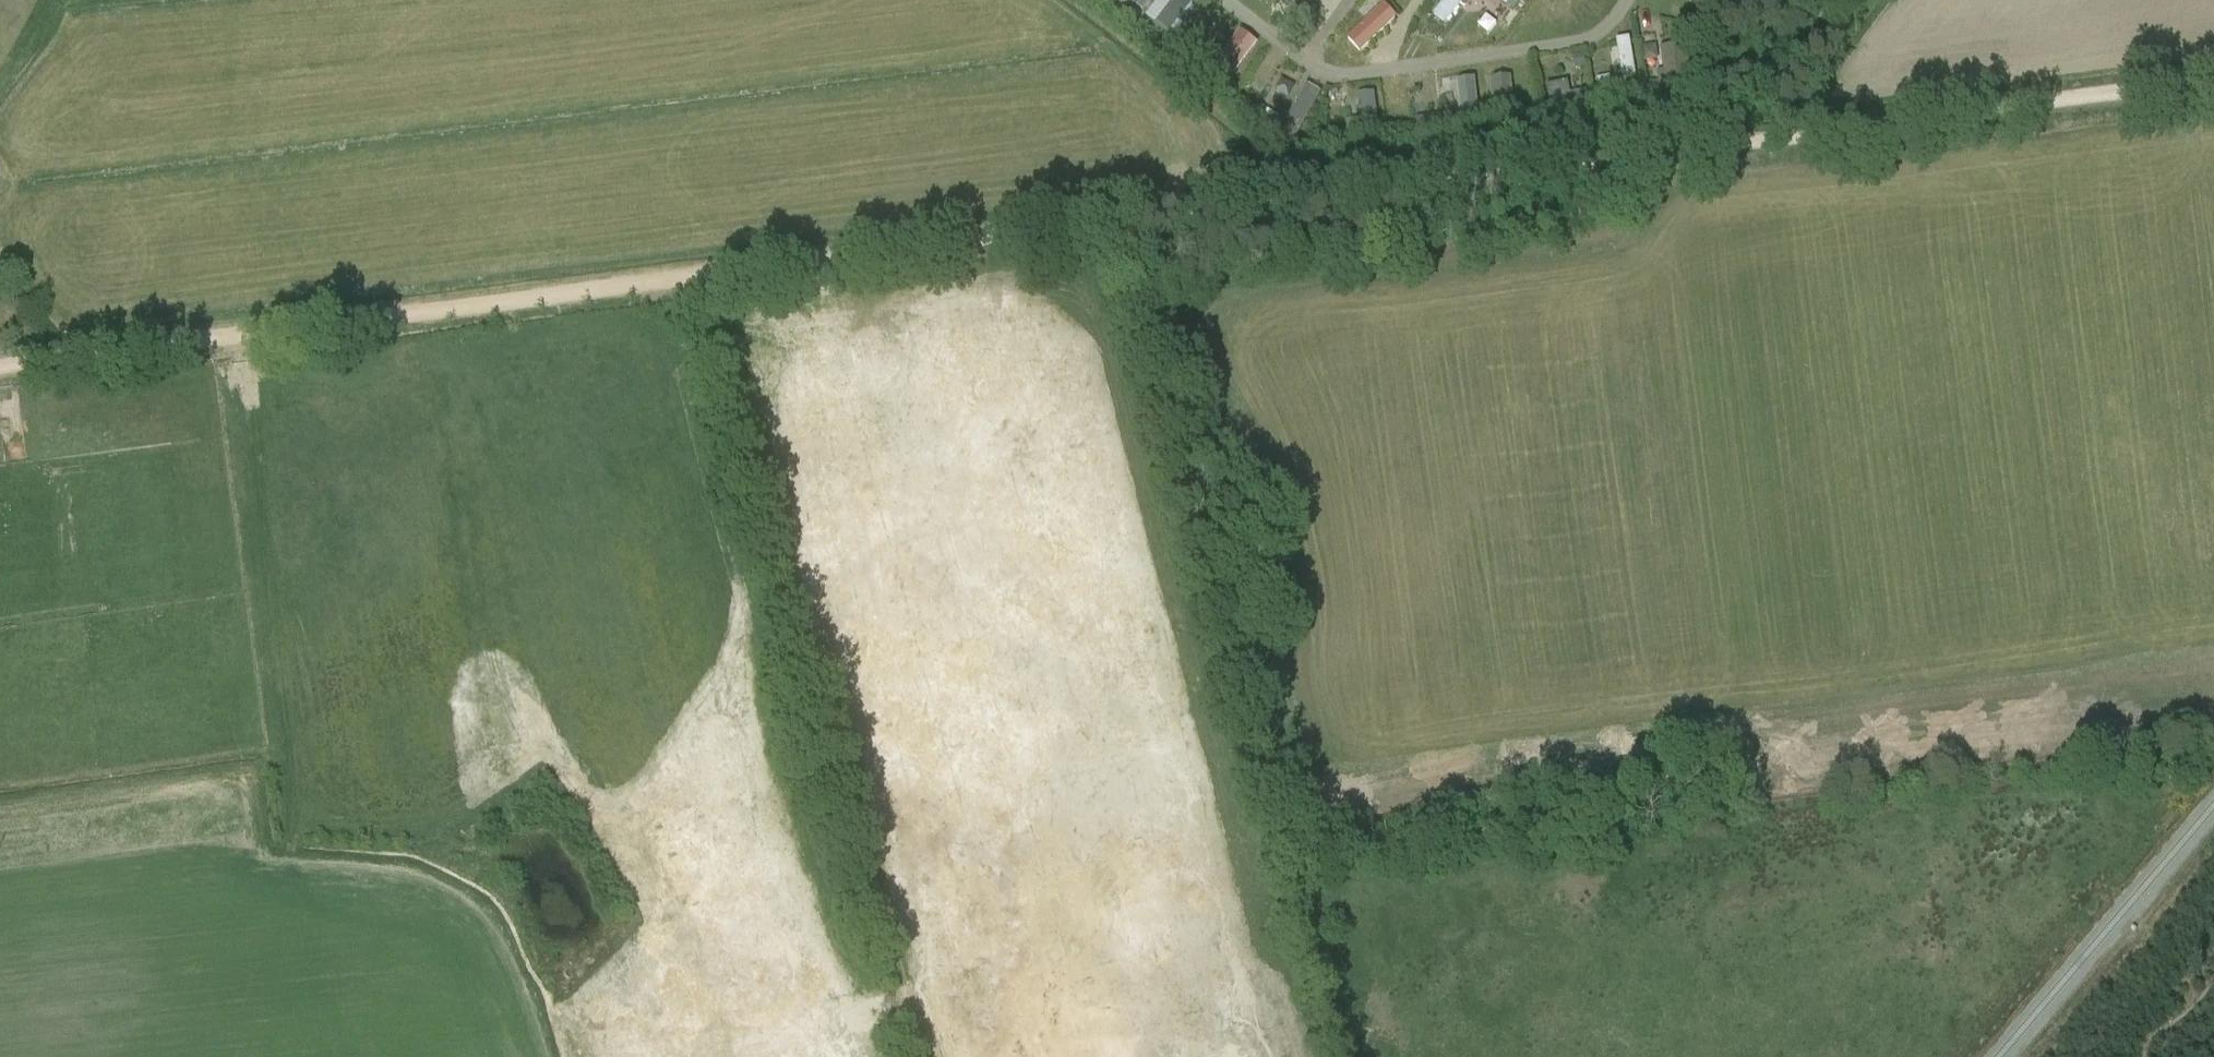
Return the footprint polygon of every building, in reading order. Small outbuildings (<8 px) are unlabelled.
[(1172,2),(1169,0),(1159,0),(1141,23),(1164,40),(1194,1),(1193,0),(1174,0),(1172,2)] [(1466,0),(1445,0),(1434,14),(1448,24),(1466,0)] [(1384,1),(1347,38),(1362,53),(1399,16),(1384,1)] [(1633,37),(1619,39),(1624,79),(1638,77),(1633,37)] [(1380,133),(1378,93),(1348,95),(1350,134),(1380,133)]
